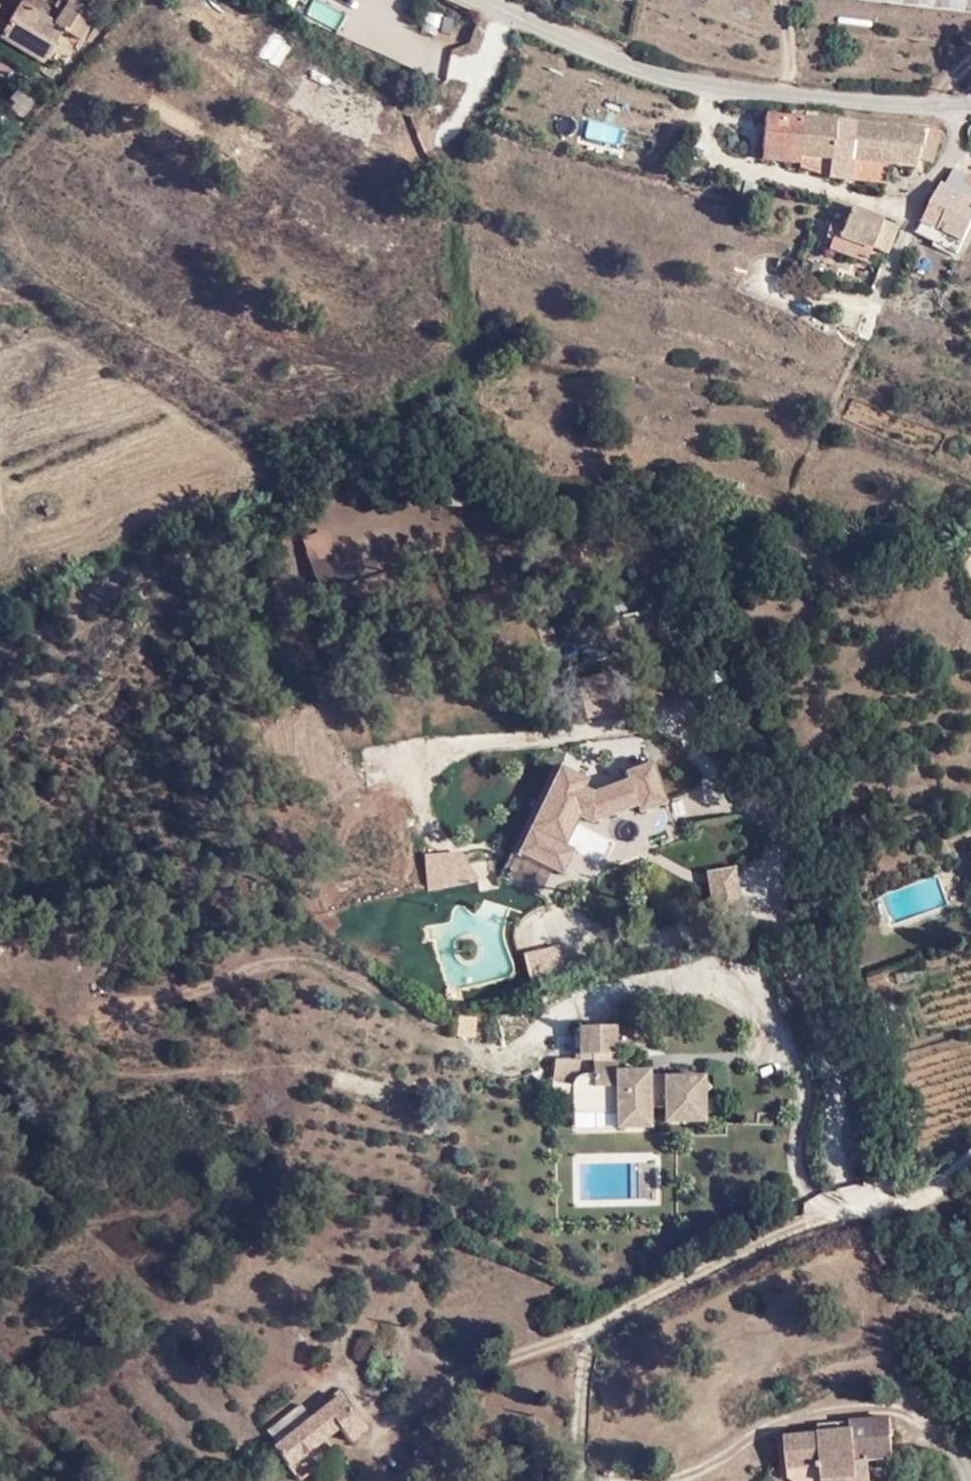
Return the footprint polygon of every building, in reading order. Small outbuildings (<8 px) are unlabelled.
[(62,15),(34,0),(25,0),(23,2),(58,22),(62,15)] [(439,127),(237,0),(165,0),(162,6),(417,162),(439,127)] [(970,10),(970,0),(881,0),(970,10)] [(70,2),(62,15),(58,22),(23,2),(4,37),(43,64),(65,30),(81,40),(94,19),(70,2)] [(893,150),(896,128),(766,116),(764,150),(787,152),(788,160),(801,162),(802,153),(831,157),(831,174),(852,176),(854,159),(888,162),(888,150),(893,150)] [(939,132),(896,128),(893,150),(888,150),(888,162),(917,165),(919,159),(934,160),(939,132)] [(787,152),(764,150),(763,157),(788,160),(787,152)] [(951,168),(941,186),(970,201),(970,179),(951,168)] [(970,221),(970,201),(941,186),(922,220),(927,222),(962,238),(970,221)] [(884,219),(853,208),(841,236),(834,233),(828,245),(867,259),(873,246),(886,250),(892,228),(882,224),(884,219)] [(962,238),(927,222),(923,230),(942,240),(939,245),(955,252),(962,238)] [(614,1052),(613,1024),(578,1025),(578,1052),(614,1052)] [(701,1094),(709,1087),(701,1078),(701,1076),(663,1076),(663,1074),(662,1074),(662,1082),(647,1082),(647,1074),(647,1070),(638,1070),(633,1067),(631,1066),(628,1066),(626,1067),(621,1070),(615,1070),(614,1062),(591,1063),(591,1073),(592,1111),(614,1111),(614,1126),(648,1126),(647,1106),(662,1105),(662,1121),(702,1120),(701,1094)] [(592,1111),(591,1073),(584,1072),(581,1073),(577,1075),(573,1078),(571,1082),(570,1085),(571,1111),(592,1111)] [(662,1082),(662,1074),(647,1074),(647,1082),(662,1082)] [(271,1445),(288,1468),(337,1428),(350,1443),(365,1432),(337,1394),(305,1418),(276,1441),(271,1445)] [(305,1418),(298,1405),(267,1427),(276,1441),(305,1418)] [(868,1460),(893,1459),(890,1418),(851,1421),(852,1429),(817,1432),(784,1434),(785,1437),(775,1438),(777,1469),(825,1466),(826,1480),(870,1480),(868,1460)] [(817,1432),(852,1429),(851,1421),(817,1424),(817,1432)] [(825,1466),(787,1469),(787,1478),(794,1480),(826,1480),(825,1466)]
